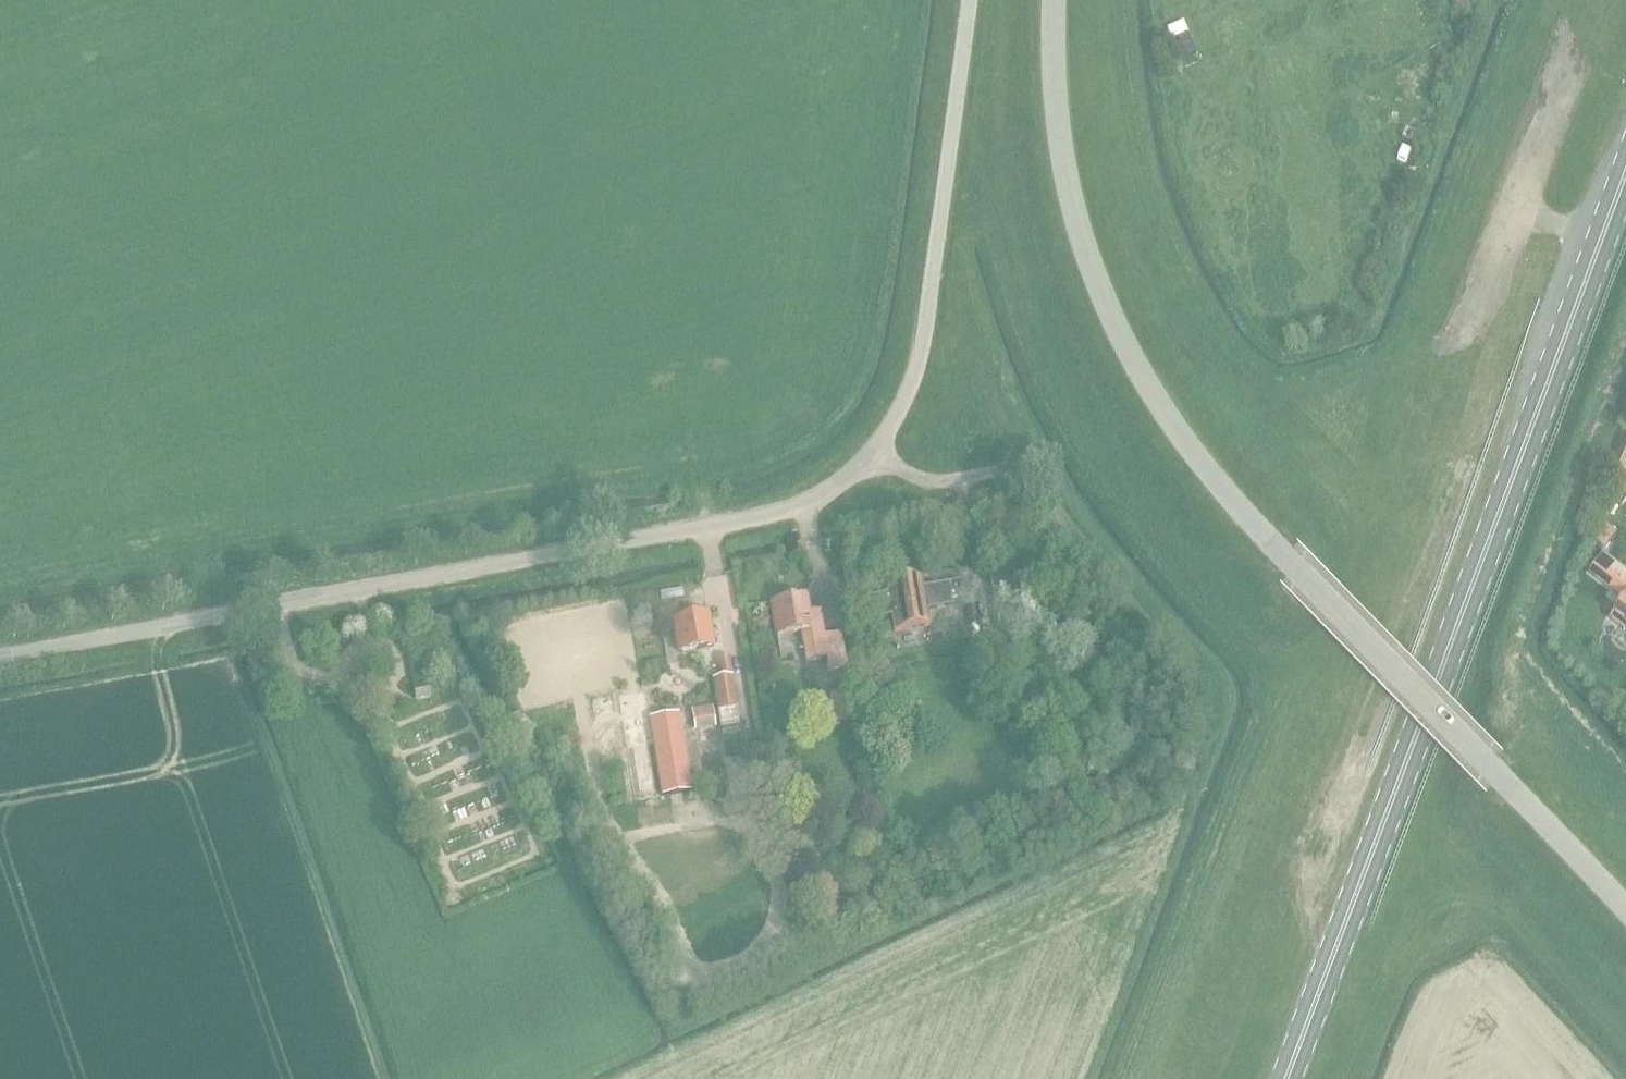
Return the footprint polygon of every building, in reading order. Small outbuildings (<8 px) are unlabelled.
[(1603,551),(1588,571),(1625,600),(1609,621),(1625,634),(1625,569),(1603,551)] [(933,626),(931,611),(956,607),(952,586),(963,584),(963,582),(927,588),(925,578),(888,584),(890,595),(867,599),(867,601),(875,599),(879,620),(894,617),(897,633),(933,626)] [(818,615),(810,616),(807,599),(772,605),(778,638),(802,634),(806,661),(826,658),(829,671),(848,668),(841,632),(821,636),(818,615)] [(675,622),(679,655),(713,650),(708,617),(675,622)] [(712,679),(721,727),(741,724),(733,675),(712,679)] [(413,687),(416,700),(431,697),(428,684),(413,687)] [(678,712),(651,716),(647,690),(619,695),(636,799),(691,790),(678,712)] [(692,708),(695,730),(716,726),(713,705),(692,708)]
